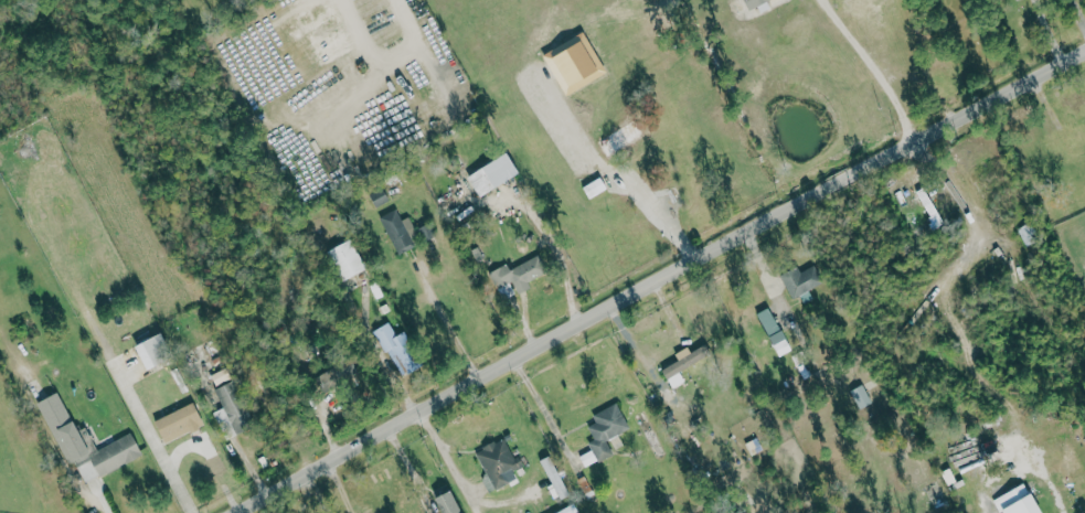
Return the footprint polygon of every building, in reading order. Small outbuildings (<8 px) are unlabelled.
[(605,159),(647,140),(638,120),(596,139),(605,159)] [(468,177),(481,198),(520,173),(507,152),(468,177)] [(607,189),(600,177),(582,187),(589,199),(607,189)] [(389,199),(382,187),(369,194),(376,207),(389,199)] [(399,255),(416,247),(396,209),(379,217),(399,255)] [(418,228),(424,241),(434,237),(429,224),(418,228)] [(367,268),(350,239),(327,253),(344,282),(367,268)] [(507,264),(489,273),(496,289),(513,281),(519,294),(531,289),(528,282),(544,274),(536,257),(509,270),(507,264)] [(801,273),(797,265),(779,276),(794,300),(823,282),(813,266),(801,273)] [(759,313),(779,357),(791,352),(771,308),(759,313)] [(398,378),(419,369),(404,332),(396,336),(390,323),(378,328),(398,378)] [(173,357),(162,333),(136,346),(147,370),(173,357)] [(675,353),(679,362),(663,369),(672,389),(685,383),(680,370),(709,357),(701,341),(675,353)] [(320,377),(321,392),(332,391),(331,376),(320,377)] [(217,388),(234,436),(254,428),(236,381),(217,388)] [(860,410),(873,403),(863,385),(850,391),(860,410)] [(38,403),(67,464),(89,454),(59,392),(38,403)] [(205,426),(194,403),(155,421),(165,444),(205,426)] [(593,415),(597,423),(588,427),(594,440),(589,443),(598,462),(614,454),(607,440),(630,429),(618,403),(593,415)] [(100,477),(143,455),(131,433),(89,455),(100,477)] [(475,453),(486,475),(481,478),(489,494),(510,483),(506,475),(521,468),(505,438),(475,453)] [(597,461),(591,450),(579,456),(585,467),(597,461)] [(77,462),(85,459),(86,462),(77,466),(85,482),(99,475),(89,455),(76,461),(77,462)] [(552,485),(548,487),(555,501),(569,494),(550,456),(540,460),(552,485)] [(1026,483),(996,499),(1003,512),(1042,512),(1026,483)] [(445,512),(464,512),(454,490),(438,498),(445,512)] [(579,512),(574,504),(557,512),(577,512),(579,512)]
